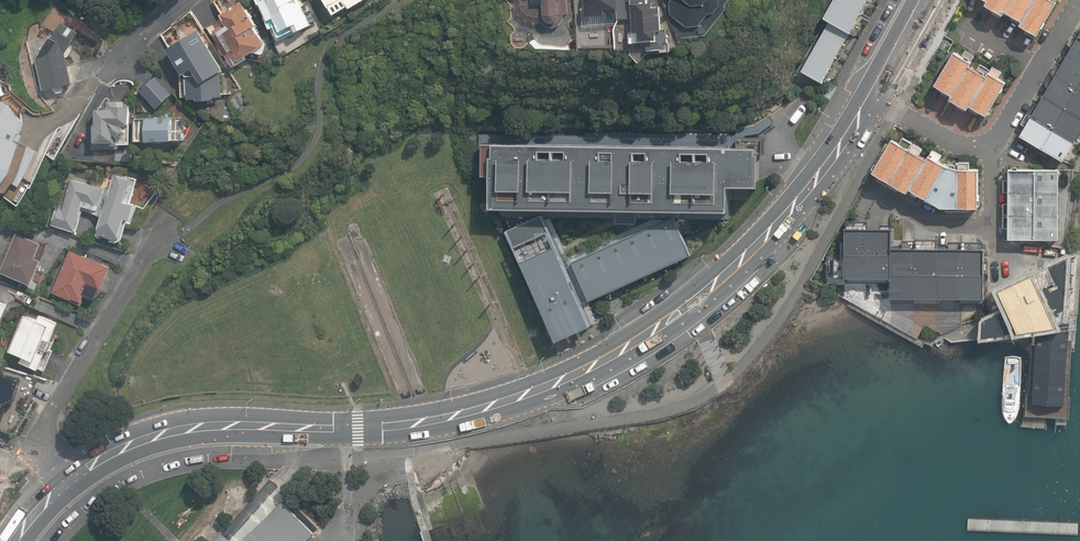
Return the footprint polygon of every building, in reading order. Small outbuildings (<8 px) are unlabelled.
[(279,32),(293,25),(296,30),(309,23),(298,0),(264,0),(279,32)] [(348,8),(362,0),(343,0),(348,8)] [(531,6),(542,5),(542,19),(567,17),(566,0),(531,0),(531,6)] [(584,11),(581,11),(581,20),(589,19),(589,16),(603,15),(602,8),(616,7),(617,18),(631,18),(632,32),(637,32),(637,41),(654,40),(653,30),(659,30),(658,6),(651,7),(651,2),(647,2),(646,0),(583,0),(584,11)] [(668,3),(669,15),(686,28),(697,26),(707,14),(713,13),(718,5),(718,0),(670,0),(668,3)] [(787,77),(819,95),(876,0),(833,0),(787,77)] [(989,1),(987,4),(1005,15),(1007,11),(1024,21),(1022,25),(1029,29),(1027,32),(1038,38),(1059,2),(1057,1),(1058,0),(987,0),(989,1)] [(242,1),(219,15),(225,25),(211,33),(230,64),(262,45),(252,28),(256,25),(242,1)] [(79,33),(60,21),(35,59),(42,90),(71,83),(65,55),(79,33)] [(197,29),(166,49),(182,75),(191,70),(201,85),(224,71),(197,29)] [(1019,138),(1061,163),(1079,132),(1079,37),(1079,36),(1019,138)] [(1003,79),(946,48),(928,81),(985,112),(1003,79)] [(177,92),(159,75),(144,91),(162,108),(177,92)] [(0,100),(0,193),(5,193),(30,147),(15,139),(24,122),(7,103),(0,100)] [(108,110),(97,110),(97,145),(128,145),(128,101),(108,101),(108,110)] [(754,155),(756,155),(761,155),(761,139),(744,138),(744,136),(759,134),(774,122),(769,116),(755,125),(736,128),(736,134),(585,132),(585,135),(479,134),(479,147),(482,147),(482,144),(754,149),(754,155)] [(182,117),(134,119),(135,142),(182,141),(182,117)] [(893,139),(870,175),(905,196),(908,192),(939,211),(956,211),(976,211),(978,169),(969,169),(969,162),(959,162),(958,168),(956,168),(957,164),(947,162),(946,166),(938,162),(941,156),(930,150),(928,154),(929,154),(927,158),(919,154),(922,148),(912,143),(909,149),(908,148),(911,142),(902,137),(899,143),(893,139)] [(479,153),(479,165),(485,175),(485,177),(486,177),(494,196),(493,210),(498,210),(725,212),(725,187),(756,188),(756,155),(754,155),(754,149),(482,144),(482,147),(479,147),(479,153)] [(1007,237),(1056,237),(1056,169),(1007,169),(1007,237)] [(137,180),(113,173),(94,234),(118,241),(124,221),(129,223),(134,205),(130,204),(137,180)] [(105,188),(72,178),(62,210),(55,208),(50,224),(75,231),(82,206),(98,211),(105,188)] [(572,289),(569,282),(572,281),(542,214),(505,233),(518,265),(520,264),(554,341),(591,325),(575,288),(572,289)] [(570,262),(588,301),(691,255),(673,216),(570,262)] [(845,225),(845,274),(892,274),(892,294),(983,294),(983,245),(892,245),(892,225),(845,225)] [(16,232),(0,269),(0,272),(30,285),(40,261),(35,258),(41,243),(16,232)] [(111,267),(69,250),(51,294),(70,302),(72,298),(82,302),(89,285),(101,290),(111,267)] [(1027,418),(1065,421),(1075,305),(1049,303),(1033,298),(1029,303),(1008,309),(985,320),(985,334),(1023,336),(1033,348),(1027,418)] [(36,321),(23,315),(8,351),(21,357),(19,362),(37,369),(58,322),(39,314),(36,321)] [(7,419),(20,379),(0,373),(0,417),(7,419)] [(313,534),(281,502),(242,540),(306,540),(313,534)]
